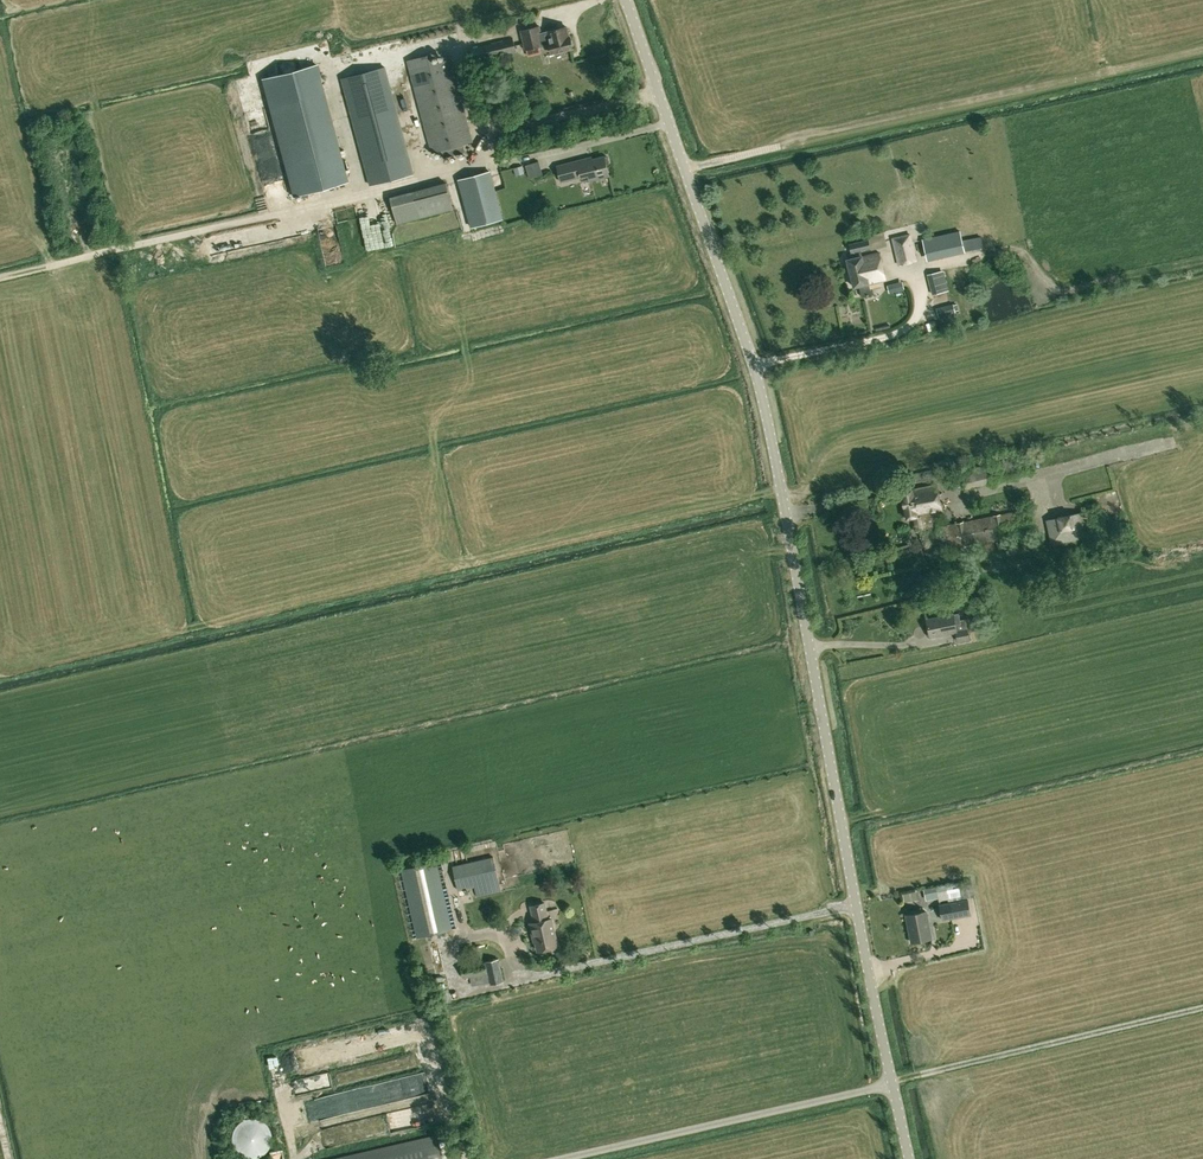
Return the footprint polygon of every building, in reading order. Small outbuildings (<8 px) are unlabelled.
[(525,50),(549,44),(546,31),(546,30),(542,31),(540,25),(520,30),(525,50)] [(546,31),(549,44),(552,53),(573,48),(571,37),(569,37),(566,26),(546,31)] [(517,52),(513,37),(483,44),(483,46),(474,49),(477,62),(500,56),(514,53),(517,52)] [(441,150),(463,144),(473,141),(451,59),(434,63),(432,53),(406,60),(431,153),(441,150)] [(414,174),(385,66),(341,78),(370,185),(414,174)] [(271,109),(310,240),(361,225),(324,94),(271,109)] [(524,115),(534,112),(531,96),(520,99),(524,115)] [(593,160),(592,156),(556,165),(561,182),(582,177),(581,174),(588,172),(588,175),(589,179),(609,174),(606,164),(608,163),(609,161),(608,157),(606,156),(593,160)] [(524,174),(521,166),(513,168),(515,176),(524,174)] [(471,227),(502,219),(490,172),(459,180),(471,227)] [(390,196),(397,225),(453,209),(446,182),(390,196)] [(375,196),(359,200),(371,247),(387,243),(375,196)] [(538,208),(547,206),(545,198),(536,200),(538,208)] [(940,251),(962,249),(960,231),(938,233),(940,251)] [(891,238),(898,265),(917,260),(910,233),(891,238)] [(872,294),(869,283),(886,279),(880,251),(862,256),(861,251),(866,250),(866,251),(871,250),(869,239),(849,243),(852,258),(847,259),(854,286),(859,285),(862,297),(872,294)] [(887,285),(890,293),(896,292),(894,283),(887,285)] [(845,298),(835,300),(837,311),(847,309),(845,298)] [(1113,445),(1110,436),(1102,438),(1105,447),(1113,445)] [(1051,444),(1055,458),(1063,456),(1059,442),(1051,444)] [(1066,448),(1067,456),(1094,453),(1094,446),(1066,448)] [(965,489),(1030,473),(1025,454),(961,470),(965,489)] [(907,517),(914,516),(934,512),(942,510),(937,485),(902,491),(907,517)] [(918,530),(922,554),(952,548),(958,547),(1034,532),(1029,508),(1022,510),(1001,513),(995,515),(963,521),(918,530)] [(934,512),(914,516),(916,530),(936,525),(934,512)] [(1048,519),(1053,544),(1088,537),(1083,512),(1048,519)] [(949,592),(952,604),(961,602),(958,590),(949,592)] [(930,637),(955,631),(958,642),(970,639),(965,618),(960,620),(959,614),(953,615),(953,614),(927,619),(930,637)] [(493,857),(453,866),(458,890),(475,886),(477,896),(501,891),(493,857)] [(434,862),(405,868),(421,937),(449,930),(434,862)] [(975,896),(972,879),(945,884),(937,885),(939,900),(948,898),(960,896),(961,899),(975,896)] [(944,920),(957,917),(972,915),(968,898),(941,903),(944,920)] [(530,923),(534,941),(535,941),(538,951),(558,946),(552,918),(548,919),(545,902),(531,906),(534,922),(530,923)] [(928,938),(926,929),(929,928),(926,911),(906,914),(912,942),(928,938)] [(491,984),(503,981),(499,959),(486,962),(491,984)] [(486,973),(484,962),(461,967),(463,978),(486,973)] [(266,1123),(266,1122),(265,1122),(265,1121),(264,1121),(263,1120),(262,1119),(261,1119),(261,1118),(260,1118),(259,1117),(258,1117),(257,1117),(256,1116),(255,1116),(254,1116),(253,1116),(253,1115),(252,1115),(251,1115),(250,1115),(249,1115),(248,1115),(247,1116),(246,1116),(245,1116),(244,1116),(243,1117),(242,1117),(241,1117),(241,1118),(240,1118),(239,1119),(238,1119),(238,1120),(237,1120),(236,1121),(235,1122),(235,1123),(234,1123),(234,1124),(233,1124),(233,1125),(232,1126),(232,1127),(231,1128),(231,1129),(231,1130),(230,1131),(230,1132),(230,1133),(230,1134),(230,1135),(230,1136),(230,1137),(230,1138),(230,1139),(230,1140),(231,1141),(231,1142),(231,1143),(232,1144),(232,1145),(233,1146),(233,1147),(234,1147),(234,1148),(235,1148),(235,1149),(236,1150),(237,1151),(238,1151),(238,1152),(239,1152),(239,1153),(240,1153),(241,1153),(241,1154),(242,1154),(243,1154),(244,1155),(245,1155),(246,1155),(247,1155),(247,1156),(248,1156),(249,1156),(250,1156),(251,1156),(252,1156),(253,1156),(254,1155),(255,1155),(256,1155),(257,1155),(258,1154),(259,1154),(260,1154),(260,1153),(261,1153),(262,1152),(263,1152),(263,1151),(264,1151),(264,1150),(265,1150),(265,1149),(266,1148),(267,1148),(267,1147),(268,1146),(268,1145),(268,1144),(269,1144),(269,1143),(269,1142),(270,1142),(270,1141),(270,1140),(270,1139),(270,1138),(270,1137),(270,1136),(270,1135),(270,1134),(270,1133),(270,1132),(270,1131),(270,1130),(269,1129),(269,1128),(269,1127),(268,1127),(268,1126),(268,1125),(267,1125),(267,1124),(266,1123)] [(325,1158),(441,1158),(436,1134),(325,1158)] [(281,1148),(269,1148),(270,1158),(281,1158),(281,1148)]
